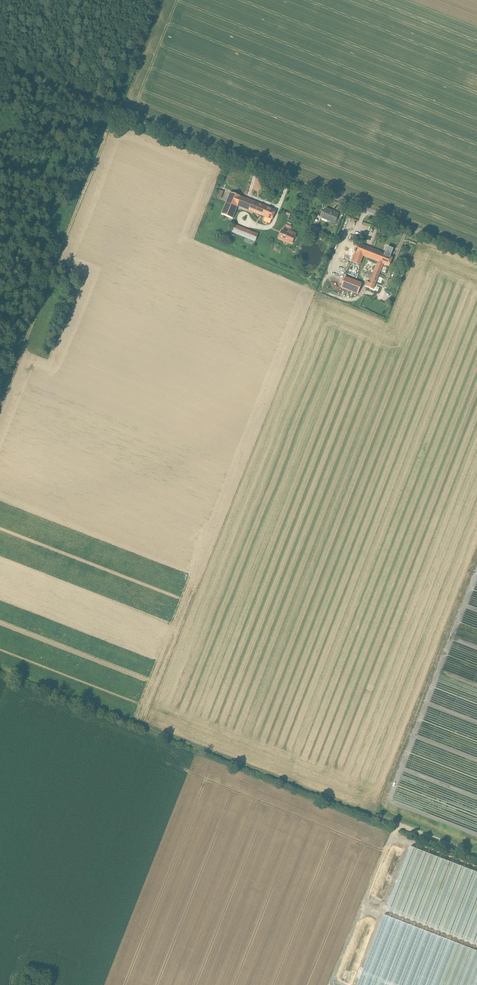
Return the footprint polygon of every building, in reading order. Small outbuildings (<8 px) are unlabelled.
[(268,208),(241,197),(242,197),(230,192),(221,214),(233,219),(238,206),(265,216),(268,208)] [(276,211),(268,208),(265,216),(272,219),(276,211)] [(339,214),(326,208),(322,218),(335,223),(339,214)] [(250,231),(235,225),(232,232),(247,238),(250,231)] [(295,235),(282,230),(279,238),(292,243),(295,235)] [(258,234),(250,231),(247,238),(255,241),(258,234)] [(373,250),(360,244),(357,253),(362,255),(370,258),(373,250)] [(385,254),(382,263),(383,263),(385,264),(389,266),(393,257),(390,256),(393,250),(387,248),(385,254)] [(385,254),(373,250),(370,258),(379,261),(382,263),(385,254)] [(357,253),(355,252),(352,262),(358,264),(362,255),(357,253)] [(381,269),(376,267),(370,283),(367,282),(366,286),(373,289),(381,269)] [(362,284),(345,277),(341,287),(358,294),(362,284)] [(387,915),(359,984),(476,984),(476,951),(387,915)]
